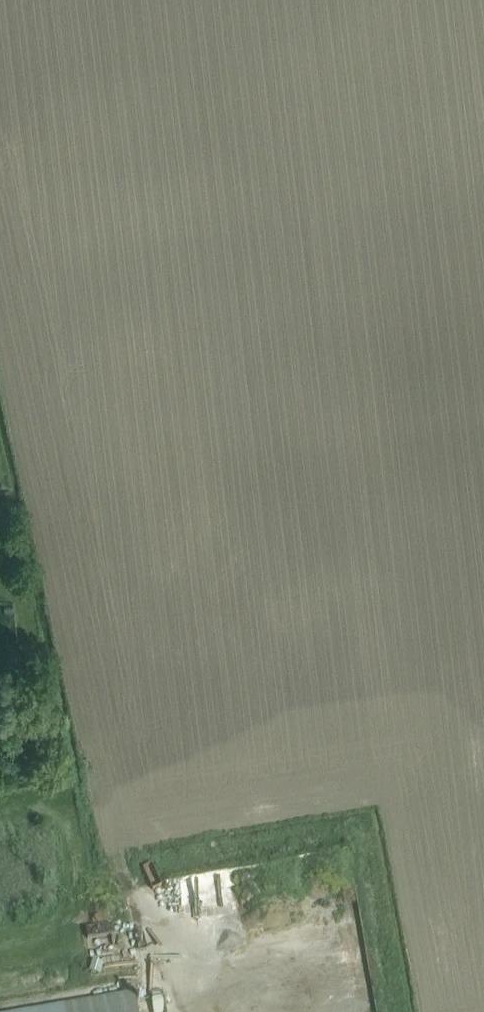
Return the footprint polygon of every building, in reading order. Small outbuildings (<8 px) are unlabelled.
[(63,1005),(23,1011),(136,1011),(132,993),(63,1005)]
